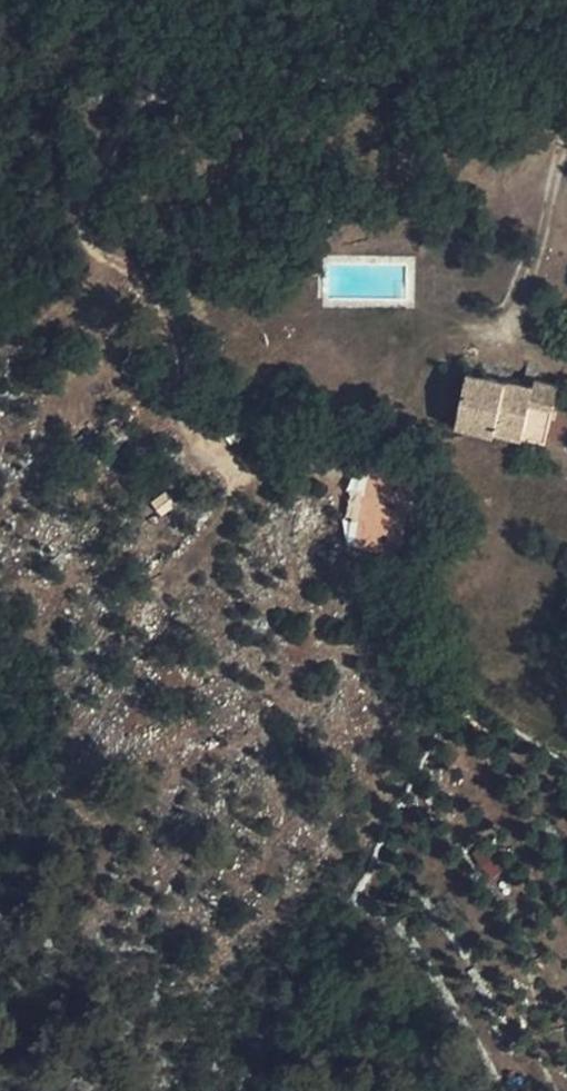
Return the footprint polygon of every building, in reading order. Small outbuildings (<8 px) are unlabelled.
[(467,372),(457,423),(522,438),(534,387),(467,372)] [(371,468),(356,545),(395,553),(401,549),(416,477),(371,468)]
